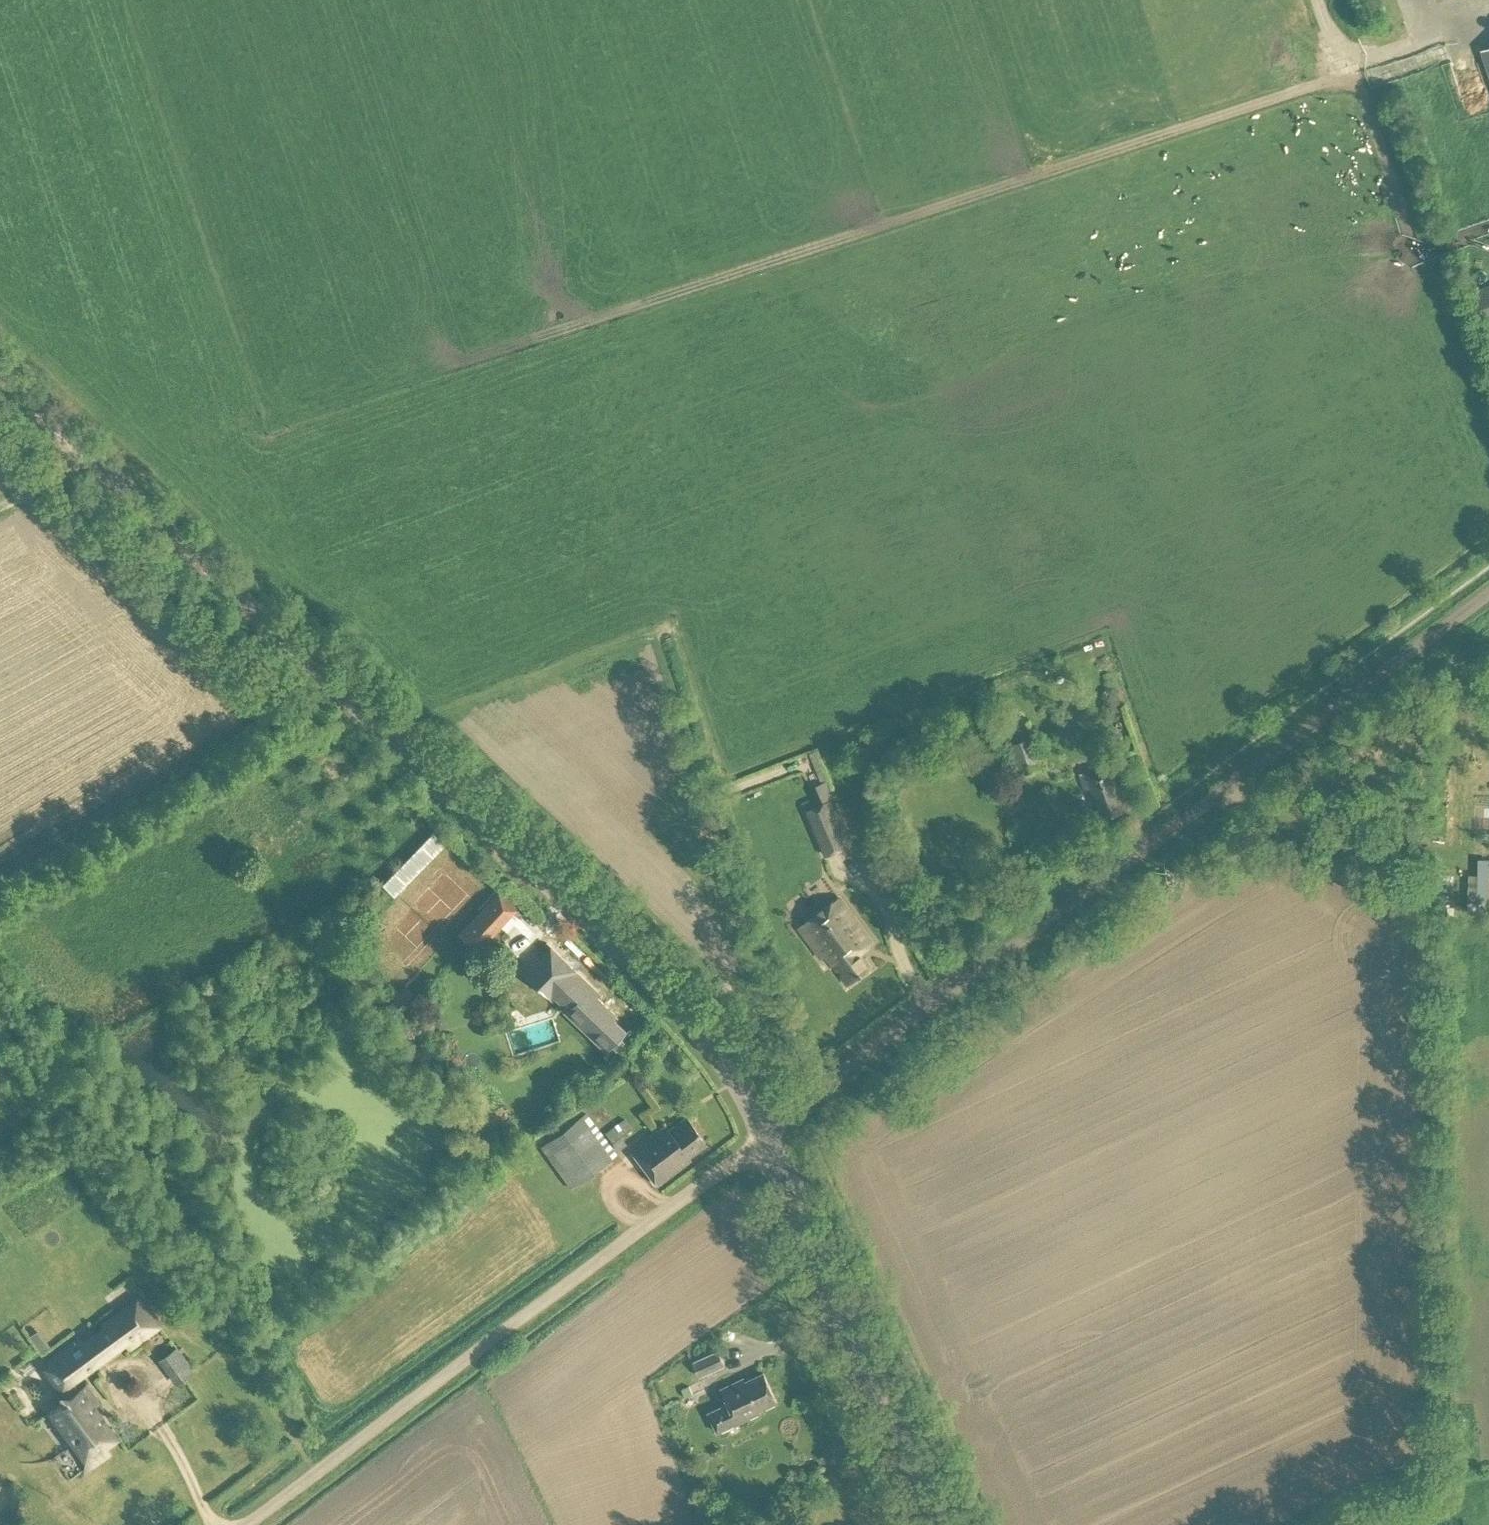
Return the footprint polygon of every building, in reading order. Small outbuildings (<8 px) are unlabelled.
[(1488,315),(1488,286),(1471,292),(1480,318),(1488,315)] [(1014,721),(1004,724),(1007,732),(1016,728),(1014,721)] [(1044,766),(1041,757),(1034,736),(1009,745),(1018,775),(1044,766)] [(1102,817),(1130,808),(1123,786),(1122,787),(1120,780),(1121,780),(1115,763),(1080,774),(1084,790),(1092,787),(1102,817)] [(855,844),(835,797),(805,810),(825,856),(855,844)] [(391,876),(402,888),(444,844),(432,833),(391,876)] [(1488,899),(1488,859),(1478,859),(1478,899),(1488,899)] [(497,892),(457,933),(477,952),(516,911),(497,892)] [(875,942),(841,895),(797,928),(820,960),(825,956),(846,986),(873,966),(863,951),(875,942)] [(547,944),(521,973),(556,1004),(559,1001),(568,1009),(565,1012),(609,1052),(629,1029),(616,1018),(619,1015),(599,996),(602,993),(547,944)] [(541,1146),(572,1188),(617,1154),(586,1112),(541,1146)] [(621,1136),(632,1129),(624,1118),(605,1132),(617,1150),(627,1144),(621,1136)] [(686,1118),(675,1126),(671,1121),(664,1126),(662,1124),(630,1148),(660,1187),(699,1159),(694,1153),(706,1144),(686,1118)] [(127,1352),(164,1325),(141,1293),(100,1323),(102,1326),(83,1341),(81,1338),(39,1369),(59,1395),(66,1390),(69,1395),(54,1406),(46,1413),(83,1463),(83,1475),(111,1454),(107,1449),(119,1440),(93,1406),(99,1401),(85,1383),(77,1389),(74,1385),(124,1348),(127,1352)] [(159,1356),(176,1381),(195,1368),(178,1343),(159,1356)] [(700,1377),(726,1366),(719,1350),(693,1361),(700,1377)] [(778,1401),(765,1372),(747,1381),(745,1378),(723,1388),(730,1403),(709,1412),(718,1431),(761,1411),(760,1409),(778,1401)] [(690,1385),(682,1389),(686,1397),(694,1393),(690,1385)] [(228,1425),(233,1432),(234,1433),(242,1427),(236,1419),(228,1425)]
